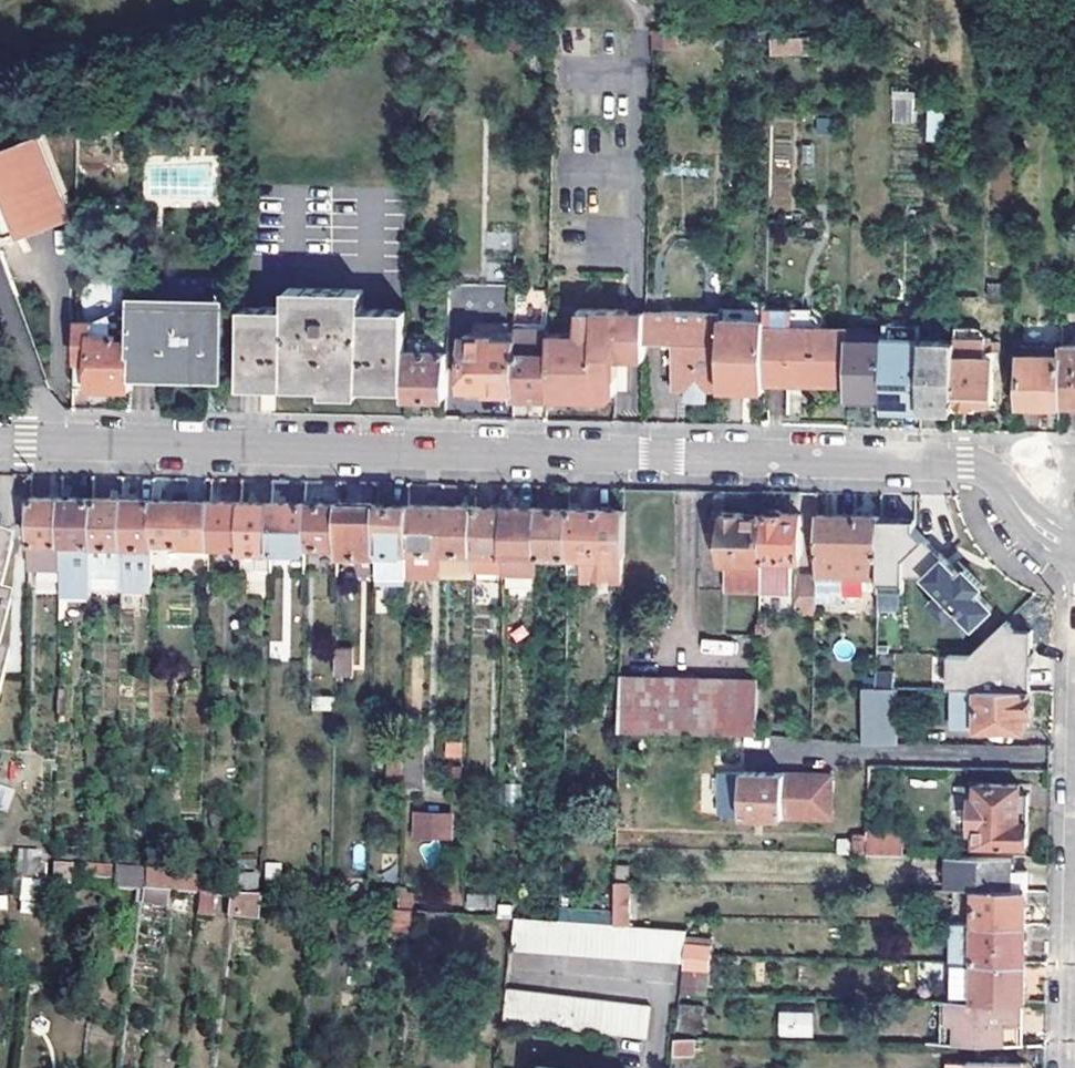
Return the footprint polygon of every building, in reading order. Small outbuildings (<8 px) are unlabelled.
[(772,39),(771,54),(820,54),(820,38),(772,39)] [(0,152),(0,169),(9,192),(22,227),(47,217),(50,226),(69,219),(39,138),(0,152)] [(50,226),(47,217),(22,227),(9,192),(0,195),(0,198),(16,239),(50,226)] [(990,284),(989,297),(1009,298),(1009,284),(990,284)] [(242,385),(325,386),(362,388),(407,388),(408,336),(408,311),(365,309),(365,291),(290,290),(289,308),(244,307),(242,385)] [(134,303),(167,304),(168,293),(134,292),(134,303)] [(210,381),(210,373),(211,329),(212,305),(167,304),(134,303),(133,325),(132,379),(210,381)] [(550,356),(550,400),(611,402),(619,394),(620,360),(646,361),(647,343),(647,314),(579,311),(578,336),(551,335),(550,356)] [(704,390),(721,390),(723,315),(705,314),(647,314),(647,343),(673,343),(673,351),(673,382),(673,390),(686,390),(704,390)] [(766,330),(766,315),(723,315),(721,390),(764,390),(765,385),(766,330)] [(92,334),(92,323),(77,323),(76,363),(92,363),(92,389),(111,389),(116,395),(121,395),(125,393),(127,390),(132,390),(132,379),(133,325),(116,325),(115,335),(92,334)] [(116,325),(92,323),(92,334),(115,335),(116,325)] [(211,329),(210,373),(219,374),(220,329),(211,329)] [(516,342),(516,330),(465,330),(465,338),(495,338),(494,341),(516,342)] [(514,399),(550,400),(550,356),(551,335),(551,332),(516,330),(516,342),(514,395),(514,399)] [(765,385),(849,386),(851,334),(851,331),(766,330),(765,385)] [(925,340),(925,332),(885,331),(885,335),(885,338),(925,340)] [(866,401),(884,401),(885,338),(885,335),(851,334),(849,386),(849,401),(866,401)] [(429,397),(447,397),(448,337),(408,336),(407,388),(406,396),(429,397)] [(495,338),(465,338),(464,390),(489,390),(489,395),(496,394),(499,401),(509,401),(511,396),(514,395),(516,342),(494,341),(495,338)] [(906,408),(924,408),(925,340),(885,338),(884,401),(884,407),(906,408)] [(925,340),(924,408),(938,408),(956,409),(957,341),(925,340)] [(957,341),(956,409),(978,409),(978,402),(994,403),(995,357),(986,356),(987,341),(957,341)] [(1023,354),(1062,354),(1062,346),(1023,345),(1023,354)] [(1061,404),(1074,404),(1074,346),(1062,346),(1062,354),(1061,404)] [(662,382),(673,382),(673,351),(662,350),(662,382)] [(1062,354),(1023,354),(1021,403),(1043,404),(1061,404),(1062,354)] [(92,363),(76,363),(76,389),(92,389),(92,363)] [(361,395),(362,388),(325,386),(326,394),(361,395)] [(703,405),(704,390),(686,390),(686,403),(703,405)] [(457,507),(458,485),(445,485),(444,507),(457,507)] [(62,561),(64,499),(47,499),(32,499),(30,568),(55,569),(62,569),(62,561)] [(76,500),(64,499),(62,561),(92,562),(93,544),(94,500),(76,500)] [(124,545),(125,501),(107,500),(94,500),(93,544),(106,545),(106,565),(123,565),(124,545)] [(155,541),(156,501),(140,501),(125,501),(124,545),(123,565),(123,575),(123,591),(154,591),(155,546),(155,541)] [(212,547),(213,502),(200,502),(175,502),(156,501),(155,541),(181,542),(181,546),(212,547)] [(228,503),(213,502),(212,547),(243,547),(245,503),(228,503)] [(259,503),(245,503),(243,547),(243,571),(273,572),(274,550),(275,504),(259,503)] [(288,504),(275,504),(274,550),(306,551),(307,546),(308,504),(288,504)] [(323,505),(308,504),(307,546),(340,547),(341,505),(323,505)] [(379,551),(380,506),(359,505),(341,505),(340,547),(340,555),(379,556),(379,551)] [(394,506),(380,506),(379,551),(409,552),(410,506),(394,506)] [(423,507),(410,506),(409,552),(443,553),(444,507),(423,507)] [(476,554),(477,508),(457,507),(444,507),(443,553),(476,554)] [(489,508),(477,508),(476,554),(506,555),(506,553),(507,508),(489,508)] [(539,553),(540,509),(520,509),(507,508),(506,553),(539,553)] [(569,557),(570,510),(557,509),(540,509),(539,553),(539,556),(569,557)] [(623,581),(625,511),(595,510),(570,510),(569,557),(568,581),(623,581)] [(769,515),(763,514),(763,517),(762,593),(791,594),(792,561),(799,561),(800,516),(782,516),(779,511),(770,511),(769,515)] [(727,593),(762,593),(763,517),(742,516),(742,514),(723,514),(723,512),(712,512),(711,546),(721,547),(720,565),(728,565),(727,593)] [(880,579),(881,518),(819,517),(817,577),(880,579)] [(916,519),(881,518),(880,579),(880,595),(905,596),(905,593),(906,558),(925,540),(916,529),(916,519)] [(925,577),(940,594),(931,605),(948,623),(959,612),(975,628),(995,607),(979,592),(984,586),(966,569),(961,574),(925,540),(906,558),(905,593),(925,577)] [(13,545),(0,542),(0,599),(13,545)] [(92,562),(92,574),(123,575),(123,565),(106,565),(106,545),(93,544),(92,562)] [(505,571),(506,555),(476,554),(475,571),(505,571)] [(92,574),(92,562),(62,561),(62,569),(61,590),(61,595),(91,595),(92,574)] [(816,614),(817,577),(800,577),(799,614),(816,614)] [(10,602),(0,599),(0,642),(10,602)] [(954,690),(1032,691),(1033,628),(1017,628),(1009,620),(972,655),(949,655),(949,690),(954,690)] [(354,649),(338,649),(337,682),(354,683),(354,649)] [(8,658),(0,656),(0,688),(8,658)] [(896,674),(878,673),(878,689),(895,689),(896,674)] [(620,680),(619,731),(729,737),(758,738),(760,686),(620,680)] [(865,688),(864,743),(896,744),(898,689),(895,689),(878,689),(865,688)] [(1032,691),(954,690),(953,727),(1025,730),(1026,715),(1031,715),(1032,691)] [(390,789),(403,789),(404,761),(404,757),(392,756),(390,789)] [(422,762),(404,761),(403,789),(403,804),(421,805),(422,762)] [(742,782),(727,782),(726,804),(742,805),(741,819),(830,821),(831,780),(743,778),(742,782)] [(1020,785),(980,785),(979,798),(973,798),(972,830),(979,830),(979,847),(1028,848),(1029,796),(1020,795),(1020,785)] [(410,840),(452,840),(451,811),(410,812),(410,840)] [(867,836),(867,855),(903,855),(904,833),(867,833),(867,836)] [(867,855),(867,836),(854,835),(854,855),(867,855)] [(1014,857),(947,856),(945,890),(954,890),(977,890),(1027,891),(1027,872),(1014,872),(1014,857)] [(20,868),(19,881),(26,881),(35,882),(36,869),(20,868)] [(115,888),(116,870),(101,870),(101,887),(108,887),(115,888)] [(115,888),(130,889),(130,871),(116,870),(115,888)] [(147,872),(130,871),(130,889),(138,890),(146,890),(147,872)] [(45,883),(35,882),(26,881),(25,899),(43,900),(45,883)] [(466,906),(467,885),(444,884),(443,906),(466,906)] [(169,906),(171,892),(146,890),(146,904),(169,906)] [(932,922),(954,922),(976,923),(977,890),(954,890),(953,915),(933,913),(932,922)] [(976,923),(1026,924),(1027,891),(977,890),(976,923)] [(200,909),(202,894),(171,892),(169,906),(200,909)] [(216,917),(217,895),(202,894),(200,909),(199,916),(216,917)] [(228,916),(259,917),(259,894),(228,894),(228,916)] [(415,897),(400,897),(400,909),(414,910),(415,897)] [(373,907),(370,907),(354,906),(353,917),(372,918),(373,907)] [(560,907),(559,918),(610,923),(611,913),(560,907)] [(683,954),(686,930),(614,925),(560,921),(530,919),(515,918),(511,948),(682,961),(683,954)] [(1025,962),(1026,924),(976,923),(954,922),(954,936),(975,937),(975,944),(974,956),(974,961),(1025,962)] [(113,954),(114,942),(105,941),(103,953),(113,954)] [(130,957),(131,944),(114,942),(113,954),(130,957)] [(709,955),(711,945),(686,942),(685,954),(709,955)] [(974,956),(975,944),(963,943),(963,956),(974,956)] [(709,955),(685,954),(684,966),(708,968),(709,955)] [(1025,962),(974,961),(950,960),(950,1000),(1014,1002),(1021,1002),(1024,1002),(1025,962)] [(650,1006),(506,987),(502,1019),(645,1037),(650,1006)] [(1014,1002),(950,1000),(945,1000),(942,1041),(1018,1043),(1019,1023),(1012,1022),(1014,1002)] [(697,1031),(700,1005),(679,1002),(677,1029),(697,1031)] [(1021,1002),(1014,1002),(1012,1022),(1019,1023),(1021,1002)] [(781,1003),(780,1038),(814,1039),(815,1003),(781,1003)] [(695,1053),(696,1039),(676,1037),(674,1050),(695,1053)]
